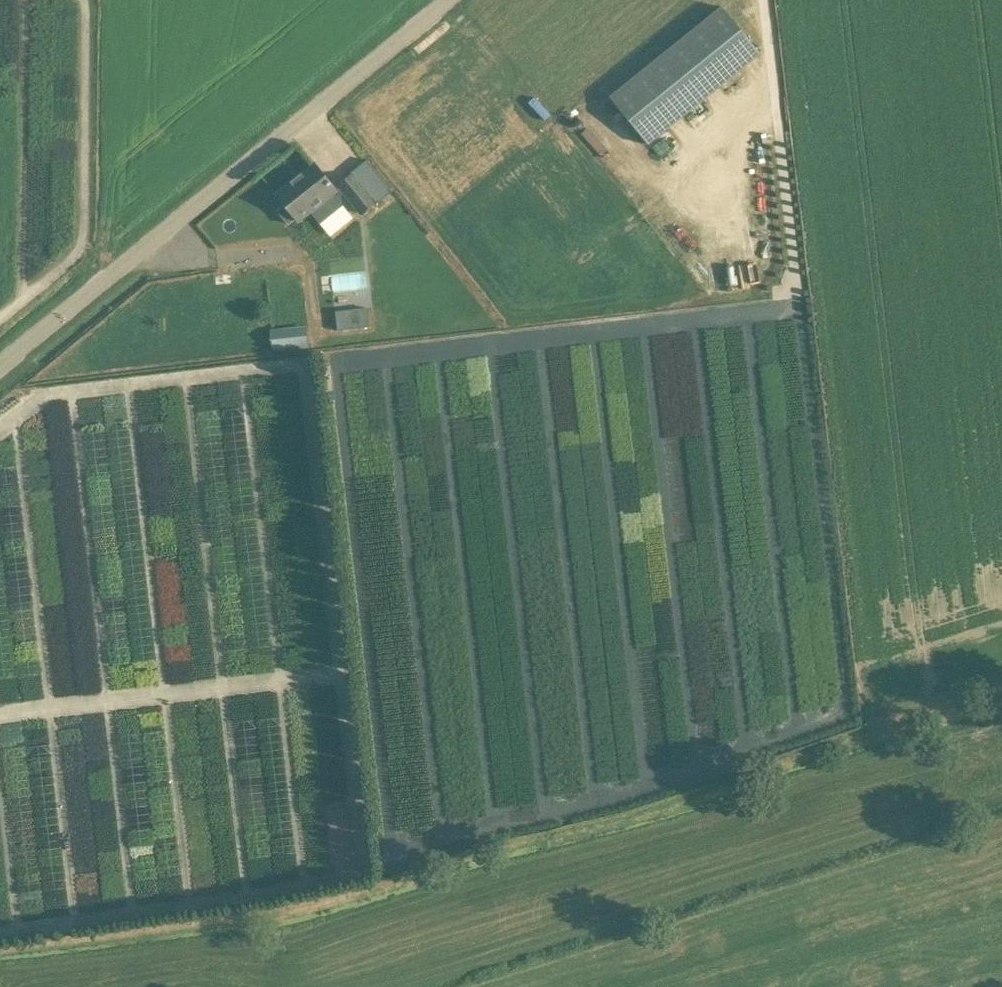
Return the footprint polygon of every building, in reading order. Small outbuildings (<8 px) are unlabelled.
[(611,97),(649,144),(761,54),(723,7),(611,97)] [(354,176),(376,203),(392,190),(367,161),(352,173),(354,176)] [(296,217),(299,221),(337,191),(315,163),(277,193),(287,205),(278,211),(288,224),(296,217)] [(340,187),(362,214),(376,203),(354,176),(340,187)] [(371,325),(369,306),(336,310),(338,329),(371,325)] [(272,330),(274,350),(309,346),(307,326),(272,330)]
